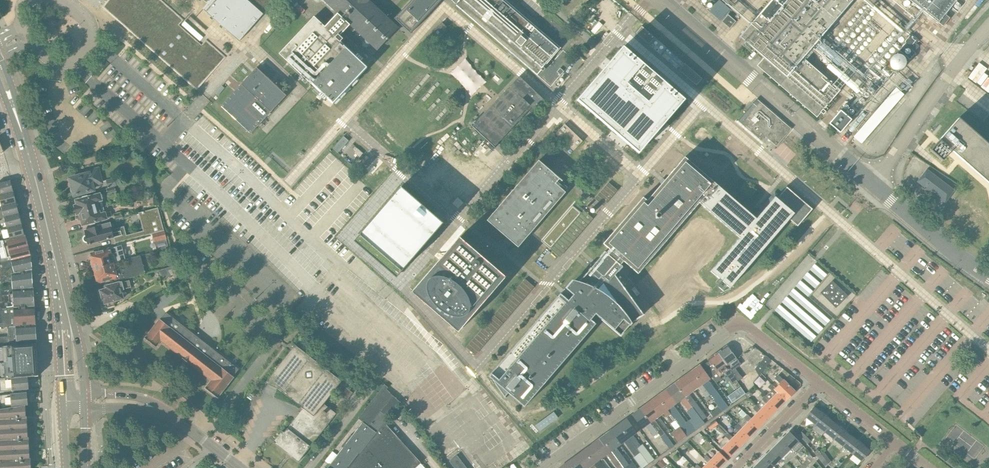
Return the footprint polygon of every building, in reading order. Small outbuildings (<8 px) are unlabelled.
[(103,7),(198,90),(227,56),(206,38),(205,40),(183,20),(184,19),(161,0),(109,0),(103,7)] [(209,1),(203,9),(239,41),(276,0),(208,0),(209,1)] [(279,53),(333,104),(334,103),(368,66),(353,52),(341,41),(344,39),(340,35),(351,24),(365,37),(364,38),(366,39),(362,43),(362,46),(364,47),(367,47),(370,43),(378,50),(398,28),(385,16),(385,17),(368,0),(325,0),(337,11),(337,12),(336,15),(325,26),(314,16),(279,53)] [(395,19),(408,31),(410,33),(411,32),(442,0),(412,0),(395,19)] [(456,4),(455,4),(537,75),(551,87),(575,59),(561,47),(559,46),(569,34),(552,19),(543,28),(555,39),(554,41),(506,0),(452,0),(456,4)] [(559,9),(568,16),(582,0),(567,0),(559,9)] [(740,37),(764,58),(757,65),(763,71),(817,117),(821,112),(824,114),(826,111),(824,109),(840,90),(803,58),(853,0),(772,0),(746,29),(740,37)] [(938,23),(938,22),(943,26),(950,18),(946,14),(957,0),(910,0),(938,23)] [(736,21),(728,14),(722,21),(730,28),(736,21)] [(422,43),(426,48),(447,27),(442,22),(422,43)] [(642,25),(635,33),(649,45),(655,37),(642,25)] [(919,40),(912,34),(909,38),(909,37),(904,43),(915,51),(919,46),(916,44),(919,40)] [(624,47),(578,100),(613,130),(630,144),(639,152),(639,153),(639,152),(658,130),(685,99),(624,47)] [(899,54),(898,54),(896,54),(895,54),(894,54),(893,55),(892,56),(891,57),(890,58),(890,59),(890,60),(889,61),(889,62),(889,63),(890,64),(890,66),(891,67),(892,68),(893,69),(894,70),(895,70),(896,70),(897,70),(899,70),(900,70),(901,70),(901,69),(903,69),(903,68),(904,67),(905,66),(905,65),(906,64),(906,63),(906,61),(906,60),(905,58),(904,57),(903,56),(902,55),(900,54),(899,54)] [(968,76),(976,83),(988,68),(979,61),(968,76)] [(685,63),(678,70),(697,86),(703,78),(685,63)] [(287,96),(257,67),(220,106),(250,134),(287,96)] [(519,76),(472,126),(494,147),(532,107),(536,110),(545,100),(519,76)] [(754,104),(744,115),(749,120),(744,125),(762,140),(766,135),(775,142),(781,136),(775,131),(782,123),(775,117),(772,120),(754,104)] [(840,110),(829,123),(840,132),(851,119),(840,110)] [(988,183),(988,145),(958,118),(930,150),(942,161),(952,150),(988,183)] [(582,141),(564,124),(555,133),(573,151),(582,141)] [(344,136),(333,148),(338,153),(349,141),(344,136)] [(557,298),(489,376),(493,379),(506,398),(507,397),(506,396),(508,393),(524,406),(596,323),(591,319),(596,314),(614,330),(621,335),(630,325),(632,322),(633,322),(643,314),(617,277),(628,264),(638,273),(699,202),(740,237),(711,271),(730,288),(790,219),(798,226),(813,208),(787,186),(780,195),(777,198),(775,196),(765,208),(761,205),(758,210),(759,211),(754,216),(685,156),(647,200),(643,197),(603,243),(610,249),(607,252),(605,251),(579,281),(578,281),(576,280),(574,280),(572,279),(565,287),(566,288),(570,292),(573,294),(569,300),(561,293),(557,298)] [(560,178),(539,160),(487,220),(507,237),(504,241),(509,245),(513,241),(519,247),(565,193),(555,184),(560,178)] [(955,190),(927,169),(917,182),(945,203),(955,190)] [(77,177),(70,178),(72,186),(71,187),(70,189),(71,190),(71,192),(73,193),(74,193),(75,194),(96,189),(94,184),(96,184),(101,183),(99,173),(97,174),(90,176),(90,173),(85,174),(84,175),(84,174),(78,176),(77,176),(77,177)] [(107,179),(109,188),(115,186),(117,186),(115,177),(107,179)] [(13,191),(11,180),(0,183),(0,194),(13,191)] [(609,182),(595,198),(603,205),(617,189),(609,182)] [(401,186),(360,234),(402,271),(443,223),(442,222),(433,214),(401,186)] [(0,194),(0,206),(16,201),(13,191),(0,194)] [(75,205),(77,213),(98,208),(96,201),(101,200),(99,194),(86,198),(76,200),(77,205),(75,205)] [(4,216),(19,212),(16,201),(0,206),(0,211),(3,211),(4,216)] [(575,204),(543,243),(551,250),(554,246),(583,212),(575,204)] [(158,207),(138,213),(139,214),(139,213),(142,212),(142,214),(144,213),(148,227),(143,229),(143,228),(143,229),(143,231),(145,236),(164,230),(163,226),(158,207)] [(98,208),(77,213),(79,220),(81,220),(83,225),(112,217),(110,212),(100,215),(98,208)] [(551,250),(558,256),(591,218),(584,211),(583,212),(554,246),(551,250)] [(7,227),(22,223),(19,212),(4,216),(7,227)] [(84,237),(84,238),(84,239),(84,240),(84,241),(85,241),(86,242),(87,242),(88,244),(98,242),(114,237),(115,243),(144,235),(144,236),(145,236),(143,231),(126,236),(124,227),(112,230),(110,222),(94,227),(84,230),(86,235),(85,236),(84,236),(84,237)] [(22,223),(7,227),(11,239),(25,235),(22,223)] [(167,240),(165,231),(152,234),(154,243),(167,240)] [(31,254),(26,235),(25,235),(11,239),(7,240),(7,238),(0,240),(0,262),(31,254)] [(506,276),(459,236),(412,292),(459,332),(506,276)] [(95,268),(113,263),(125,260),(122,247),(114,248),(91,254),(93,261),(91,262),(93,269),(95,268)] [(31,254),(0,262),(0,269),(8,267),(7,264),(13,262),(15,272),(32,269),(31,255),(31,254)] [(121,269),(115,271),(113,263),(95,268),(93,269),(94,275),(96,275),(98,282),(110,279),(111,283),(146,274),(141,256),(125,260),(127,268),(121,270),(121,269)] [(177,272),(175,266),(160,270),(165,279),(171,276),(171,275),(177,272)] [(13,289),(33,288),(32,269),(15,272),(1,276),(1,282),(7,281),(13,281),(13,289)] [(525,279),(495,314),(502,321),(533,285),(525,279)] [(102,295),(101,296),(102,302),(104,301),(104,303),(105,303),(106,308),(116,305),(115,300),(123,298),(121,290),(131,287),(129,280),(115,283),(106,286),(107,289),(101,290),(102,295)] [(848,296),(832,280),(820,292),(836,308),(848,296)] [(13,289),(1,289),(1,290),(0,290),(0,308),(3,308),(10,307),(34,306),(33,288),(13,289)] [(3,308),(0,308),(0,326),(4,326),(8,325),(35,324),(34,306),(10,307),(3,308)] [(239,369),(168,313),(162,321),(160,319),(145,338),(156,347),(161,340),(212,380),(205,388),(218,398),(234,377),(233,376),(239,369)] [(494,315),(467,347),(474,353),(502,321),(494,315)] [(0,337),(0,346),(9,345),(35,344),(36,344),(35,324),(8,325),(8,327),(8,336),(0,337)] [(35,344),(9,345),(0,346),(0,379),(21,377),(39,376),(38,375),(36,375),(35,373),(37,372),(35,344)] [(284,432),(282,430),(274,441),(299,461),(336,413),(324,404),(336,389),(340,383),(342,381),(326,369),(327,367),(323,364),(323,365),(296,344),(265,383),(278,388),(303,408),(284,432)] [(727,345),(717,352),(732,372),(738,382),(743,378),(736,369),(741,364),(727,345)] [(734,385),(738,382),(732,372),(717,352),(707,359),(709,361),(703,365),(716,382),(720,379),(720,377),(717,373),(722,369),(734,385)] [(771,360),(766,356),(755,369),(759,376),(770,362),(771,360)] [(711,398),(718,407),(721,411),(726,407),(707,381),(710,378),(706,373),(700,365),(692,371),(711,398)] [(693,390),(698,387),(708,400),(711,398),(692,371),(683,377),(693,390)] [(775,388),(774,389),(786,401),(796,391),(784,380),(783,380),(778,375),(775,378),(780,383),(775,388)] [(10,390),(11,394),(2,395),(3,409),(26,405),(28,405),(27,389),(29,388),(28,377),(21,377),(0,379),(0,391),(10,390)] [(702,420),(706,417),(689,394),(693,390),(683,377),(675,383),(692,407),(702,420)] [(348,398),(353,392),(340,383),(336,389),(348,398)] [(676,403),(681,400),(688,410),(692,407),(675,383),(666,390),(676,403)] [(768,387),(771,391),(765,396),(770,401),(769,402),(777,410),(786,401),(774,389),(775,388),(771,384),(768,387)] [(384,422),(388,416),(400,401),(386,389),(388,387),(387,386),(386,385),(366,410),(359,419),(363,422),(352,436),(351,434),(342,446),(343,447),(330,464),(329,463),(325,467),(348,467),(384,422)] [(741,386),(736,390),(741,397),(745,394),(746,393),(741,386)] [(680,426),(687,436),(695,429),(692,425),(689,428),(673,406),(676,403),(666,390),(657,396),(658,396),(675,420),(680,426)] [(649,402),(659,416),(663,413),(671,423),(675,420),(658,396),(657,396),(649,402)] [(756,406),(761,410),(759,411),(767,419),(777,410),(769,402),(770,401),(765,396),(756,406)] [(658,433),(669,448),(674,445),(654,419),(659,416),(649,402),(640,409),(658,433)] [(28,429),(27,419),(26,405),(3,409),(0,409),(0,431),(28,429)] [(757,413),(751,419),(750,421),(758,429),(760,427),(767,419),(759,411),(761,410),(756,406),(753,409),(757,413)] [(688,410),(687,411),(688,413),(692,418),(689,420),(695,429),(704,423),(702,420),(692,407),(688,410)] [(710,413),(713,417),(716,415),(721,411),(718,407),(710,412),(710,413)] [(805,417),(815,425),(823,414),(814,407),(805,417)] [(640,409),(632,414),(642,428),(646,425),(654,436),(658,433),(640,409)] [(742,410),(738,413),(744,418),(747,415),(742,410)] [(554,412),(536,425),(540,430),(558,417),(554,412)] [(824,432),(833,421),(823,414),(815,425),(812,429),(821,436),(824,432)] [(758,429),(750,421),(751,419),(747,415),(744,418),(738,424),(742,428),(741,430),(749,438),(758,429)] [(619,424),(648,464),(654,459),(642,444),(641,445),(634,435),(637,432),(627,418),(619,424)] [(715,426),(726,436),(729,433),(715,420),(714,421),(712,422),(704,429),(706,433),(715,426)] [(834,439),(842,429),(833,421),(824,432),(834,439)] [(421,463),(384,422),(348,467),(415,467),(421,463)] [(620,444),(624,441),(635,456),(643,467),(648,464),(619,424),(610,431),(620,444)] [(740,447),(749,438),(741,430),(742,428),(738,424),(734,427),(739,432),(733,438),(732,439),(740,447)] [(687,436),(680,426),(672,432),(679,442),(687,436)] [(30,450),(29,440),(28,440),(28,429),(0,431),(0,452),(30,450)] [(843,446),(851,436),(842,429),(834,439),(843,446)] [(601,437),(624,467),(638,467),(635,464),(631,467),(630,466),(616,447),(620,444),(610,431),(601,437)] [(789,431),(781,440),(790,449),(799,441),(789,431)] [(718,444),(731,456),(740,447),(732,439),(733,438),(729,433),(726,436),(718,444)] [(852,454),(860,443),(851,436),(843,446),(852,454)] [(601,437),(593,443),(603,457),(607,454),(617,467),(624,467),(601,437)] [(782,458),(787,463),(796,454),(790,449),(781,440),(772,448),(782,458)] [(584,450),(597,467),(604,467),(598,460),(603,457),(593,443),(584,450)] [(870,451),(860,443),(852,454),(857,457),(862,461),(870,451)] [(774,466),(782,458),(772,448),(764,457),(774,466)] [(819,458),(821,455),(816,448),(813,451),(819,458)] [(31,460),(30,460),(30,450),(0,452),(0,467),(31,467),(31,460)] [(584,450),(575,456),(584,467),(597,467),(584,450)] [(712,459),(707,455),(703,458),(708,463),(710,462),(716,467),(719,467),(727,460),(719,452),(712,459)] [(455,467),(468,467),(457,455),(449,461),(455,467)] [(825,459),(821,455),(819,458),(826,467),(828,466),(831,461),(828,457),(825,459)] [(575,456),(567,463),(571,467),(584,467),(575,456)] [(774,466),(764,457),(756,465),(759,467),(772,467),(774,466)] [(662,467),(666,464),(662,459),(658,464),(662,467)]
